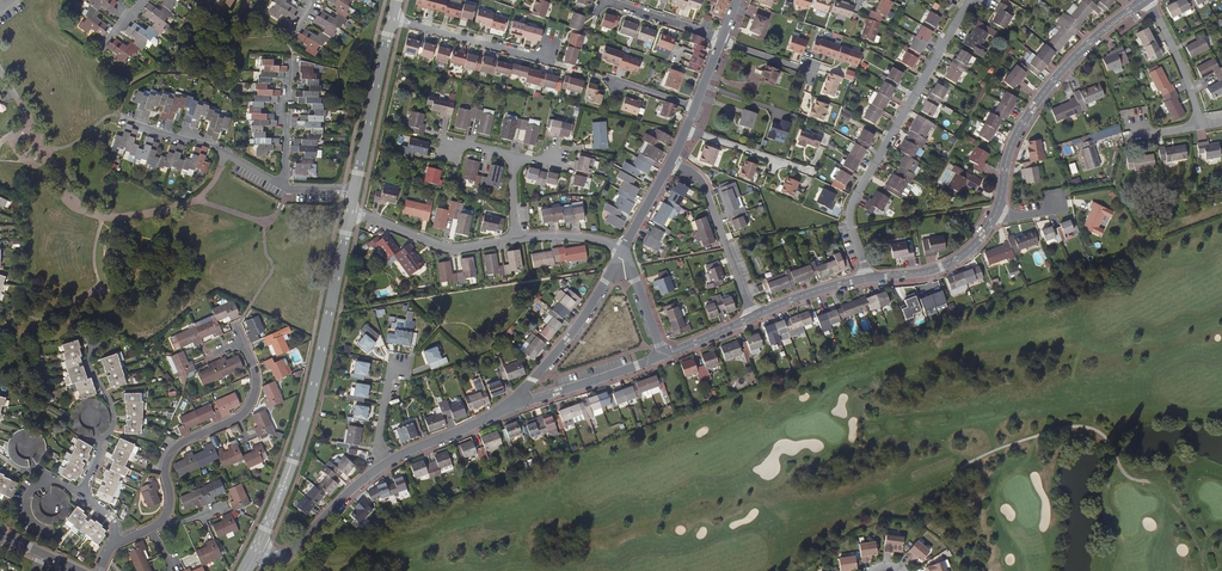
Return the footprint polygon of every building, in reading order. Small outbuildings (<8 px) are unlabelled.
[(98,10),(101,6),(112,14),(116,9),(114,7),(104,0),(91,0),(88,4),(90,5),(91,5),(98,10)] [(164,6),(171,11),(174,6),(176,7),(179,3),(178,2),(176,0),(165,0),(161,5),(164,6)] [(274,2),(294,15),(294,14),(297,9),(285,2),(286,0),(275,0),(274,2)] [(338,14),(345,18),(349,13),(347,12),(350,7),(348,5),(339,0),(328,0),(339,7),(335,12),(338,14)] [(415,5),(421,7),(425,7),(424,9),(430,10),(432,0),(417,0),(415,5)] [(430,10),(435,12),(435,10),(438,11),(444,13),(447,1),(448,0),(432,0),(430,10)] [(544,19),(550,3),(540,0),(534,0),(533,5),(534,5),(531,14),(544,19)] [(688,0),(672,0),(671,4),(680,7),(679,9),(684,10),(686,6),(688,0)] [(686,6),(699,10),(702,0),(688,0),(686,6)] [(707,1),(716,4),(711,14),(723,19),(728,5),(731,0),(708,0),(707,1)] [(811,0),(794,0),(793,4),(808,9),(811,0)] [(813,8),(816,9),(827,13),(831,1),(831,0),(816,0),(813,8)] [(887,0),(880,0),(875,12),(886,17),(893,3),(887,0)] [(1082,2),(1077,9),(1073,5),(1066,13),(1070,16),(1069,17),(1065,13),(1061,17),(1078,31),(1082,27),(1079,24),(1085,16),(1087,17),(1093,10),(1097,14),(1101,9),(1096,5),(1090,0),(1080,0),(1082,2)] [(1104,12),(1114,1),(1113,0),(1101,0),(1096,5),(1101,9),(1104,12)] [(1181,14),(1184,12),(1186,16),(1188,15),(1191,13),(1189,9),(1190,9),(1189,7),(1193,6),(1190,0),(1181,0),(1179,1),(1179,0),(1176,0),(1174,1),(1181,14)] [(274,2),(272,1),(269,6),(271,8),(268,13),(277,19),(280,15),(281,13),(293,21),(296,16),(294,14),(294,15),(274,2)] [(462,5),(447,1),(444,13),(444,15),(449,17),(449,15),(452,16),(459,18),(462,5)] [(1181,14),(1174,1),(1170,3),(1171,5),(1166,8),(1171,18),(1181,14)] [(850,18),(852,12),(854,7),(840,2),(839,4),(834,2),(831,12),(850,18)] [(171,11),(164,6),(160,11),(149,3),(145,8),(148,9),(164,22),(168,17),(169,18),(173,13),(171,11)] [(992,23),(1004,30),(1012,17),(1005,13),(1008,7),(1000,3),(995,12),(997,14),(992,23)] [(475,8),(464,4),(460,19),(465,20),(465,18),(467,19),(472,20),(475,8)] [(81,14),(87,18),(88,18),(104,30),(107,25),(96,17),(100,12),(98,10),(91,5),(90,5),(86,11),(85,9),(81,14)] [(943,13),(945,9),(939,5),(936,9),(943,13)] [(155,23),(152,28),(159,33),(161,34),(165,29),(167,31),(170,26),(164,22),(148,9),(144,15),(155,23)] [(494,14),(478,10),(475,22),(482,24),(485,25),(485,26),(490,28),(493,15),(494,14)] [(337,28),(339,29),(342,24),(344,25),(348,20),(345,18),(338,14),(335,19),(323,11),(320,16),(337,28)] [(568,27),(581,31),(582,27),(581,26),(582,23),(583,23),(586,17),(573,12),(568,27)] [(922,26),(932,32),(934,33),(936,29),(934,28),(937,24),(940,18),(930,12),(922,26)] [(617,26),(620,18),(616,16),(615,18),(611,16),(605,14),(600,26),(611,30),(613,25),(617,26)] [(326,28),(322,33),(330,37),(332,39),(336,33),(334,32),(337,28),(320,16),(317,15),(314,20),(326,28)] [(507,18),(493,15),(490,28),(504,31),(507,18)] [(761,35),(767,20),(755,15),(749,31),(761,35)] [(1055,53),(1056,54),(1066,42),(1065,41),(1071,33),(1074,36),(1078,31),(1061,17),(1058,21),(1058,22),(1054,28),(1058,31),(1046,45),(1055,53)] [(106,32),(104,30),(88,18),(87,18),(84,23),(82,21),(78,26),(88,33),(90,30),(91,28),(103,37),(106,32)] [(880,23),(866,18),(864,23),(865,24),(861,37),(874,42),(880,23)] [(633,38),(638,25),(624,20),(619,33),(633,38)] [(995,31),(977,21),(974,26),(975,27),(970,35),(968,34),(962,44),(974,50),(983,56),(986,50),(979,47),(987,34),(992,36),(995,31)] [(159,33),(152,28),(149,26),(146,31),(134,22),(131,27),(152,43),(156,46),(158,43),(158,40),(155,38),(159,33)] [(524,26),(525,25),(512,22),(509,34),(515,35),(517,36),(516,38),(521,39),(521,37),(524,26)] [(136,39),(133,43),(140,49),(142,51),(146,46),(147,46),(148,46),(149,46),(152,43),(131,27),(129,26),(125,31),(136,39)] [(542,31),(524,26),(521,37),(526,38),(526,40),(530,41),(531,39),(534,40),(539,42),(542,31)] [(652,44),(656,32),(641,26),(637,38),(652,44)] [(916,37),(927,44),(930,38),(929,37),(932,32),(922,26),(916,37)] [(1140,49),(1143,47),(1156,41),(1152,32),(1150,33),(1147,28),(1136,33),(1139,39),(1136,40),(1140,49)] [(330,37),(322,33),(320,31),(317,36),(305,29),(302,34),(319,45),(322,46),(325,42),(327,43),(330,37)] [(1194,36),(1197,41),(1185,47),(1191,57),(1208,48),(1203,38),(1206,37),(1203,31),(1194,36)] [(319,45),(302,34),(300,33),(297,38),(303,42),(308,45),(305,50),(315,56),(318,51),(316,50),(319,45)] [(571,33),(568,47),(579,50),(580,50),(584,36),(571,33)] [(704,39),(693,34),(690,42),(694,43),(692,50),(694,51),(687,69),(698,73),(703,60),(701,59),(706,48),(701,46),(702,44),(704,39)] [(671,51),(674,42),(675,39),(671,37),(670,39),(661,35),(657,46),(671,51)] [(407,36),(403,53),(416,57),(420,41),(416,40),(413,40),(413,38),(407,36)] [(802,55),(807,41),(792,36),(788,49),(797,52),(797,53),(802,55)] [(909,49),(919,54),(922,49),(924,50),(927,44),(916,37),(909,49)] [(140,49),(133,43),(130,42),(127,47),(116,39),(112,43),(129,56),(131,57),(134,53),(136,54),(140,49)] [(830,56),(834,44),(821,40),(821,41),(815,39),(811,52),(816,53),(817,52),(823,54),(823,55),(825,56),(826,55),(830,56)] [(424,41),(420,56),(431,59),(435,46),(431,45),(428,44),(429,42),(424,41)] [(1156,41),(1143,47),(1148,56),(1150,61),(1163,54),(1159,45),(1156,41)] [(117,55),(116,56),(114,60),(123,67),(127,61),(125,60),(129,56),(112,43),(110,42),(106,47),(117,55)] [(439,45),(435,60),(446,63),(450,50),(445,49),(443,48),(443,46),(439,45)] [(1055,53),(1046,45),(1036,57),(1047,66),(1050,62),(1048,60),(1055,53)] [(851,50),(841,46),(841,48),(839,47),(836,56),(837,57),(837,59),(841,61),(842,60),(847,62),(851,50)] [(909,49),(906,46),(903,51),(907,53),(901,62),(911,68),(915,62),(917,58),(918,59),(921,55),(919,54),(909,49)] [(579,50),(568,47),(563,63),(568,65),(574,66),(579,50)] [(618,66),(622,55),(622,54),(604,47),(600,58),(608,61),(608,62),(618,66)] [(1129,62),(1126,56),(1122,47),(1110,52),(1111,55),(1102,59),(1107,71),(1129,62)] [(459,51),(453,50),(449,62),(464,66),(468,52),(462,51),(462,52),(459,51)] [(861,53),(851,50),(847,62),(852,64),(852,65),(856,66),(857,64),(859,64),(862,55),(860,54),(861,53)] [(976,59),(961,50),(957,56),(955,60),(953,59),(951,63),(963,70),(969,60),(972,61),(975,62),(976,59)] [(474,71),(475,70),(479,71),(482,58),(474,56),(472,55),(472,54),(468,52),(464,66),(464,68),(474,71)] [(1024,66),(1030,71),(1036,75),(1042,68),(1044,69),(1047,66),(1036,57),(1032,53),(1025,61),(1027,62),(1024,66)] [(618,66),(618,68),(627,71),(627,69),(630,70),(637,73),(641,61),(622,55),(618,66)] [(497,60),(483,57),(482,58),(479,71),(493,75),(494,71),(497,62),(497,60)] [(287,66),(279,66),(273,66),(273,64),(273,60),(262,59),(262,66),(260,66),(260,71),(261,71),(284,72),(287,72),(287,66)] [(1221,75),(1221,68),(1219,69),(1214,59),(1196,68),(1201,79),(1213,73),(1216,78),(1221,75)] [(507,64),(497,62),(494,71),(510,75),(510,74),(513,64),(507,63),(507,64)] [(1024,66),(1019,62),(1010,73),(1020,82),(1024,79),(1022,77),(1025,73),(1027,75),(1030,71),(1024,66)] [(963,70),(951,63),(949,67),(950,68),(948,72),(945,78),(955,83),(963,70)] [(528,69),(513,64),(510,74),(526,78),(528,69)] [(307,85),(309,85),(318,86),(318,85),(318,79),(316,79),(317,73),(313,73),(313,67),(300,66),(300,74),(301,74),(301,79),(307,79),(307,85)] [(774,86),(779,71),(765,66),(761,81),(774,86)] [(1163,96),(1174,91),(1172,85),(1168,87),(1164,78),(1165,77),(1161,67),(1149,73),(1158,92),(1160,91),(1163,96)] [(880,79),(884,82),(894,88),(896,89),(898,84),(897,83),(899,79),(902,73),(893,68),(887,78),(882,75),(880,79)] [(528,69),(526,78),(524,84),(542,89),(542,88),(546,73),(541,72),(528,69)] [(678,91),(684,74),(671,69),(665,86),(678,91)] [(855,73),(847,70),(844,78),(852,81),(855,73)] [(258,83),(267,84),(270,84),(270,78),(284,79),(284,72),(261,71),(260,77),(258,77),(258,83)] [(558,92),(560,84),(556,83),(557,78),(553,77),(554,75),(546,73),(542,88),(546,89),(545,93),(553,95),(554,91),(558,92)] [(842,78),(830,73),(828,78),(827,78),(822,93),(834,97),(839,82),(841,82),(842,78)] [(1020,82),(1010,73),(1003,81),(1012,89),(1016,84),(1017,86),(1020,82)] [(1216,78),(1219,83),(1207,89),(1212,99),(1221,94),(1221,75),(1216,78)] [(584,82),(569,78),(570,77),(565,76),(562,88),(580,93),(584,82)] [(878,93),(889,100),(893,94),(891,93),(894,88),(884,82),(878,93)] [(267,90),(267,84),(258,83),(255,83),(255,89),(257,89),(257,95),(278,96),(280,96),(281,90),(267,90)] [(597,95),(596,92),(597,86),(588,84),(586,93),(590,94),(592,98),(590,103),(599,106),(602,96),(597,95)] [(927,97),(939,103),(947,90),(936,84),(933,89),(931,93),(930,92),(927,97)] [(295,97),(298,97),(318,98),(318,92),(321,92),(321,86),(318,85),(318,86),(309,85),(309,91),(295,91),(295,97)] [(1075,97),(1081,111),(1086,109),(1085,105),(1104,97),(1099,85),(1089,89),(1090,91),(1081,95),(1080,91),(1074,93),(1075,97)] [(151,89),(149,97),(142,116),(148,118),(152,105),(158,107),(159,104),(162,93),(151,89)] [(162,93),(159,104),(165,106),(160,119),(166,121),(167,119),(175,94),(163,90),(162,93)] [(141,119),(142,116),(149,97),(143,95),(144,93),(138,91),(134,102),(138,103),(140,104),(136,117),(141,119)] [(187,95),(176,91),(175,94),(167,119),(173,120),(177,107),(183,109),(184,106),(187,95)] [(867,102),(871,104),(878,93),(874,91),(867,102)] [(1174,91),(1163,96),(1166,101),(1164,103),(1173,121),(1185,115),(1180,106),(1178,106),(1174,97),(1177,96),(1174,91)] [(1000,103),(1011,110),(1014,104),(1013,103),(1016,98),(1006,92),(1000,103)] [(871,104),(881,110),(885,105),(886,105),(889,100),(878,93),(871,104)] [(197,104),(198,101),(192,99),(193,97),(187,95),(184,106),(189,108),(185,121),(190,123),(197,104)] [(249,107),(261,108),(263,108),(263,102),(277,102),(278,96),(257,95),(255,95),(254,101),(252,101),(252,102),(248,102),(248,107),(249,107)] [(318,98),(298,97),(298,103),(312,103),(312,109),(314,110),(323,110),(323,104),(321,103),(321,98),(318,98)] [(452,118),(456,102),(435,97),(432,110),(442,112),(441,115),(452,118)] [(939,103),(927,97),(925,101),(926,101),(924,105),(920,111),(931,117),(939,103)] [(1082,113),(1081,111),(1075,97),(1070,100),(1071,103),(1062,107),(1061,106),(1052,110),(1057,121),(1076,113),(1076,115),(1082,113)] [(636,116),(641,103),(636,101),(636,102),(624,98),(620,110),(636,116)] [(823,120),(828,105),(816,101),(813,108),(812,108),(809,116),(823,120)] [(677,107),(664,102),(659,117),(670,121),(672,115),(673,112),(675,113),(677,107)] [(1011,110),(1000,103),(993,115),(1001,119),(1003,120),(1006,115),(1008,115),(1011,110)] [(200,115),(206,117),(208,108),(209,106),(203,104),(202,106),(197,104),(190,123),(190,126),(195,128),(200,115)] [(478,108),(479,105),(475,104),(474,107),(472,107),(471,110),(461,107),(456,127),(467,130),(470,117),(476,118),(478,108)] [(883,111),(881,110),(871,104),(863,118),(873,124),(876,118),(879,115),(880,116),(883,111)] [(783,115),(784,110),(771,106),(770,109),(772,110),(772,111),(783,115)] [(254,119),(274,120),(274,114),(260,113),(261,108),(249,107),(249,113),(251,114),(251,119),(254,119)] [(219,117),(219,114),(214,113),(214,111),(208,108),(206,117),(205,119),(210,121),(206,135),(212,137),(219,117)] [(478,108),(476,118),(482,119),(479,132),(490,135),(494,115),(483,113),(484,110),(478,108)] [(326,110),(323,110),(314,110),(314,116),(300,115),(300,121),(320,122),(323,122),(323,117),(326,117),(326,110)] [(413,132),(423,134),(425,123),(422,123),(424,113),(412,110),(408,125),(414,126),(413,132)] [(752,130),(757,114),(744,110),(739,125),(752,130)] [(839,116),(848,122),(851,117),(842,111),(839,116)] [(984,125),(996,131),(999,126),(997,125),(1001,119),(993,115),(991,113),(984,125)] [(522,129),(524,119),(518,118),(519,116),(508,114),(507,118),(506,118),(501,138),(513,140),(516,127),(522,129)] [(910,136),(923,144),(926,140),(923,138),(932,123),(918,115),(910,129),(913,131),(910,136)] [(211,139),(217,141),(221,128),(223,128),(227,130),(231,118),(225,117),(224,119),(219,117),(212,137),(211,139)] [(524,119),(522,129),(528,130),(525,143),(536,145),(542,121),(531,118),(530,120),(524,119)] [(548,118),(546,125),(550,126),(549,130),(555,131),(554,133),(558,135),(562,121),(548,118)] [(562,121),(558,135),(563,136),(564,133),(569,135),(573,120),(567,118),(566,122),(562,121)] [(254,132),(262,132),(263,126),(276,126),(277,120),(274,120),(254,119),(253,125),(251,125),(251,132),(254,132)] [(780,125),(772,122),(767,138),(774,140),(776,134),(786,138),(791,123),(782,119),(780,125)] [(594,149),(606,147),(606,141),(608,141),(605,120),(593,121),(594,132),(596,132),(597,142),(593,143),(594,149)] [(311,128),(311,134),(319,134),(322,134),(322,128),(320,128),(320,122),(300,121),(297,121),(297,127),(311,128)] [(123,137),(120,136),(117,135),(113,146),(119,148),(120,146),(125,148),(132,128),(133,126),(127,124),(123,137)] [(996,131),(984,125),(978,136),(988,142),(991,136),(992,136),(996,131)] [(135,156),(138,148),(139,145),(133,143),(138,130),(132,128),(125,148),(124,150),(130,152),(129,154),(135,156)] [(649,143),(657,148),(660,141),(667,145),(671,136),(658,129),(653,137),(647,133),(643,140),(649,143)] [(855,143),(865,149),(867,150),(869,146),(868,145),(870,141),(873,135),(864,129),(855,143)] [(826,149),(829,143),(831,135),(824,133),(822,136),(810,132),(809,133),(801,131),(797,140),(799,141),(798,145),(804,147),(806,144),(818,148),(819,146),(826,149)] [(258,144),(279,145),(279,138),(265,138),(265,132),(262,132),(254,132),(254,138),(256,138),(255,144),(258,144)] [(319,134),(311,134),(308,134),(308,139),(294,139),(293,145),(314,146),(317,146),(317,140),(319,141),(319,134)] [(923,144),(910,136),(906,143),(903,141),(898,150),(905,154),(912,158),(918,147),(920,149),(923,144)] [(144,150),(138,148),(135,156),(134,159),(140,161),(141,159),(146,161),(153,141),(154,138),(148,137),(144,150)] [(399,153),(412,156),(413,150),(426,153),(429,142),(409,137),(406,148),(404,148),(404,146),(401,145),(399,153)] [(1029,157),(1030,162),(1035,161),(1045,159),(1044,154),(1042,154),(1040,140),(1028,142),(1029,148),(1029,150),(1027,150),(1028,157),(1029,157)] [(1082,150),(1088,170),(1100,166),(1097,156),(1095,156),(1092,146),(1096,145),(1094,140),(1082,143),(1084,149),(1082,150)] [(156,169),(157,167),(160,158),(154,156),(159,143),(153,141),(146,161),(146,163),(151,165),(150,167),(156,169)] [(181,172),(182,169),(185,160),(179,159),(183,145),(177,143),(177,146),(170,166),(176,167),(175,169),(181,172)] [(663,151),(657,148),(649,143),(647,147),(644,145),(638,158),(651,165),(655,159),(658,161),(663,151)] [(849,154),(860,161),(863,156),(862,155),(865,149),(855,143),(849,154)] [(1219,157),(1217,144),(1207,145),(1207,143),(1195,144),(1197,154),(1203,153),(1204,159),(1219,157)] [(170,166),(177,146),(171,144),(167,157),(161,156),(160,158),(157,167),(163,168),(164,166),(170,168),(170,166)] [(282,145),(279,145),(258,144),(258,150),(256,150),(256,156),(267,156),(267,153),(267,151),(278,151),(281,151),(282,145)] [(314,146),(293,145),(291,145),(290,151),(304,152),(304,158),(313,158),(316,158),(316,152),(314,152),(314,146)] [(704,155),(703,154),(700,161),(714,165),(720,150),(706,145),(704,151),(705,151),(704,155)] [(194,170),(195,168),(201,148),(196,146),(191,160),(185,158),(185,160),(182,169),(188,171),(189,169),(194,170)] [(202,146),(201,148),(195,168),(201,170),(200,172),(206,174),(210,163),(206,161),(204,161),(208,148),(202,146)] [(1156,148),(1159,161),(1164,160),(1165,162),(1185,159),(1183,146),(1173,147),(1173,150),(1163,151),(1162,147),(1156,148)] [(971,168),(979,173),(985,163),(982,162),(987,153),(976,147),(968,160),(974,163),(971,168)] [(573,168),(577,169),(590,172),(593,157),(590,156),(591,154),(582,152),(582,155),(580,154),(578,159),(577,164),(575,164),(573,168)] [(842,166),(852,172),(856,166),(857,167),(860,161),(849,154),(842,166)] [(912,158),(905,154),(899,164),(902,166),(898,172),(912,179),(914,175),(915,175),(919,168),(916,166),(918,162),(912,158)] [(1131,157),(1125,158),(1127,170),(1133,169),(1133,171),(1154,168),(1152,155),(1141,157),(1141,159),(1132,161),(1131,157)] [(293,169),(293,176),(306,176),(307,170),(310,170),(310,165),(312,165),(313,158),(304,158),(301,158),(301,164),(295,163),(295,169),(293,169)] [(651,165),(638,158),(633,166),(626,162),(623,168),(637,176),(640,170),(647,174),(651,165)] [(480,186),(482,176),(476,175),(479,162),(468,159),(463,179),(475,181),(474,184),(480,186)] [(757,164),(746,161),(743,170),(742,169),(740,176),(752,180),(757,164)] [(1022,175),(1023,175),(1025,174),(1026,179),(1027,184),(1039,181),(1037,166),(1036,167),(1035,161),(1030,162),(1023,163),(1024,169),(1021,169),(1022,175)] [(482,176),(480,186),(485,187),(486,184),(497,186),(502,167),(491,164),(488,177),(486,177),(482,176)] [(424,180),(440,184),(441,178),(439,178),(441,169),(428,165),(424,180)] [(852,172),(842,166),(840,170),(835,167),(829,177),(844,185),(847,180),(850,176),(851,176),(854,172),(852,172)] [(979,181),(953,166),(950,171),(955,174),(947,187),(943,185),(940,189),(947,193),(945,196),(949,198),(955,197),(957,193),(959,194),(964,185),(974,191),(979,181)] [(540,184),(543,173),(539,172),(539,170),(529,168),(527,177),(537,179),(536,183),(540,184)] [(590,172),(577,169),(576,173),(575,173),(573,183),(583,186),(586,175),(589,176),(590,172)] [(635,178),(621,171),(618,177),(625,181),(620,189),(634,197),(639,188),(632,185),(635,178)] [(543,173),(540,184),(545,185),(546,181),(556,184),(558,175),(548,172),(547,174),(543,173)] [(912,179),(898,172),(895,178),(892,176),(884,189),(900,199),(903,195),(900,193),(907,182),(909,184),(912,179)] [(782,191),(794,195),(799,182),(788,177),(785,185),(784,185),(782,191)] [(671,190),(684,197),(686,193),(691,195),(693,192),(688,189),(689,188),(678,182),(675,187),(673,186),(671,190)] [(735,182),(722,187),(724,191),(721,192),(725,202),(735,198),(731,188),(736,187),(735,182)] [(386,200),(395,202),(398,190),(383,186),(382,192),(376,191),(374,200),(385,203),(386,200)] [(634,197),(620,189),(617,194),(620,195),(613,206),(621,210),(628,214),(633,205),(630,203),(634,197)] [(835,195),(823,189),(816,202),(832,210),(834,205),(831,204),(835,195)] [(684,197),(671,190),(669,194),(671,195),(668,200),(679,206),(684,197)] [(881,211),(889,198),(877,191),(871,200),(869,198),(863,208),(872,213),(875,208),(881,211)] [(3,208),(5,208),(7,210),(11,202),(7,200),(0,197),(0,206),(3,208)] [(739,197),(735,198),(725,202),(728,212),(729,211),(730,216),(738,213),(745,211),(744,206),(743,207),(739,197)] [(428,220),(433,200),(427,199),(426,204),(406,199),(403,211),(413,214),(414,212),(424,214),(423,218),(428,220)] [(453,217),(457,201),(451,200),(449,209),(438,207),(433,226),(444,229),(447,216),(453,217)] [(680,207),(679,206),(668,200),(666,204),(663,202),(658,212),(668,217),(671,219),(676,210),(678,211),(680,207)] [(457,201),(453,217),(459,219),(456,232),(467,234),(471,215),(460,212),(462,203),(457,201)] [(1098,228),(1104,215),(1111,218),(1114,212),(1107,209),(1102,206),(1093,202),(1091,208),(1094,209),(1090,218),(1089,218),(1084,228),(1095,234),(1096,233),(1102,236),(1104,231),(1098,228)] [(613,206),(608,203),(604,210),(611,213),(606,221),(620,229),(625,221),(618,217),(621,210),(613,206)] [(563,217),(562,210),(561,206),(551,207),(553,221),(558,220),(557,218),(563,217)] [(553,221),(551,207),(541,209),(542,221),(548,219),(549,222),(553,221)] [(572,208),(574,222),(584,221),(584,218),(582,207),(572,208)] [(562,210),(563,217),(564,221),(569,221),(570,223),(574,222),(572,208),(562,210)] [(654,226),(664,232),(665,233),(667,229),(663,226),(668,217),(658,212),(653,221),(656,223),(654,226)] [(730,216),(729,216),(731,221),(732,220),(735,231),(747,226),(743,216),(740,217),(738,213),(730,216)] [(484,214),(480,230),(486,231),(486,228),(496,230),(496,228),(502,230),(505,219),(484,214)] [(697,230),(711,226),(709,221),(707,222),(705,217),(694,221),(697,230)] [(1059,228),(1063,240),(1067,239),(1065,234),(1075,230),(1072,220),(1062,224),(1063,226),(1059,228)] [(646,234),(659,241),(664,232),(654,226),(651,231),(649,230),(646,234)] [(711,226),(697,230),(703,246),(714,242),(710,230),(712,230),(711,226)] [(1063,240),(1059,228),(1054,230),(1053,227),(1044,230),(1047,240),(1057,237),(1059,242),(1063,240)] [(1011,241),(1015,254),(1021,251),(1020,248),(1039,241),(1035,229),(1028,231),(1029,233),(1016,238),(1014,234),(1009,236),(1011,241)] [(378,242),(386,253),(390,258),(395,255),(401,250),(397,245),(389,234),(381,240),(379,236),(362,248),(365,251),(378,242)] [(659,241),(646,234),(641,244),(657,252),(661,244),(658,243),(659,241)] [(923,247),(925,257),(936,255),(935,252),(945,250),(943,237),(928,240),(922,241),(923,247)] [(1017,257),(1015,254),(1011,241),(1005,244),(1006,247),(997,251),(996,249),(987,253),(991,265),(1010,257),(1011,259),(1017,257)] [(411,243),(401,250),(395,255),(397,258),(396,259),(408,275),(413,271),(414,272),(424,265),(418,256),(416,257),(415,255),(416,254),(412,248),(414,247),(411,243)] [(905,244),(890,246),(892,259),(902,258),(903,261),(914,259),(912,249),(906,250),(905,244)] [(558,248),(560,261),(566,260),(566,262),(587,258),(585,246),(575,248),(575,250),(564,251),(564,247),(558,248)] [(560,261),(558,248),(552,249),(553,253),(543,255),(542,253),(532,254),(534,267),(554,264),(554,262),(560,261)] [(503,265),(505,275),(511,274),(510,271),(521,269),(517,249),(507,251),(509,264),(503,265)] [(825,263),(829,273),(835,271),(839,270),(839,269),(845,267),(843,260),(839,252),(833,254),(835,260),(825,263)] [(505,275),(503,265),(498,266),(496,253),(486,254),(489,274),(499,273),(499,275),(505,275)] [(457,273),(459,282),(464,281),(464,279),(474,277),(471,257),(461,259),(463,272),(457,273)] [(849,268),(846,259),(843,260),(845,267),(839,269),(839,270),(835,271),(836,272),(849,268)] [(459,282),(457,273),(451,273),(449,261),(439,262),(443,282),(452,281),(453,283),(459,282)] [(708,289),(713,287),(717,286),(715,281),(719,280),(725,278),(720,266),(719,266),(718,262),(706,266),(708,270),(707,270),(712,283),(706,285),(708,289)] [(829,273),(825,263),(816,267),(814,262),(810,263),(810,264),(814,276),(818,274),(819,277),(829,273)] [(814,276),(810,264),(800,268),(805,281),(809,280),(809,278),(814,276)] [(963,270),(968,283),(985,277),(981,266),(974,268),(968,270),(968,268),(963,270)] [(791,271),(794,282),(795,282),(795,283),(800,280),(801,283),(805,281),(800,268),(791,271)] [(776,277),(781,290),(788,287),(791,286),(790,284),(790,283),(794,282),(791,271),(790,269),(785,271),(786,273),(776,277)] [(959,274),(954,275),(948,277),(953,293),(970,287),(968,283),(963,270),(958,271),(959,274)] [(659,280),(654,282),(656,287),(659,286),(662,295),(674,290),(669,276),(668,277),(666,272),(657,275),(659,280)] [(781,290),(776,277),(766,280),(766,279),(761,281),(762,285),(764,290),(766,294),(771,292),(771,293),(781,290)] [(570,290),(566,294),(561,290),(554,298),(560,302),(570,311),(573,308),(572,306),(573,305),(575,306),(581,299),(570,290)] [(925,310),(948,302),(943,290),(936,292),(936,291),(927,294),(927,296),(921,298),(925,310)] [(875,293),(880,306),(890,303),(886,291),(880,293),(880,291),(875,293)] [(913,313),(922,310),(915,292),(908,295),(909,297),(905,299),(907,303),(900,306),(905,322),(915,318),(913,313)] [(881,310),(880,306),(875,293),(871,295),(872,297),(866,299),(869,308),(872,313),(881,310)] [(869,308),(866,299),(865,296),(860,298),(860,299),(851,303),(854,311),(855,313),(864,310),(865,312),(869,311),(868,308),(869,308)] [(718,300),(721,310),(725,308),(727,312),(735,309),(731,297),(722,300),(722,299),(718,300)] [(721,310),(718,300),(714,302),(714,303),(706,306),(710,318),(718,316),(717,311),(721,310)] [(214,315),(217,320),(222,318),(223,320),(224,320),(225,321),(227,321),(230,319),(231,320),(239,316),(234,303),(231,302),(230,304),(229,305),(228,303),(212,310),(214,315)] [(570,311),(560,302),(553,310),(562,318),(566,314),(567,315),(570,311)] [(670,320),(681,317),(684,315),(685,314),(684,310),(685,310),(684,308),(683,308),(682,308),(681,309),(679,310),(676,302),(664,307),(666,313),(667,312),(670,320)] [(854,311),(851,303),(842,306),(842,307),(836,309),(840,321),(841,323),(845,321),(844,317),(855,313),(854,311)] [(562,318),(553,310),(552,309),(549,313),(554,317),(547,325),(555,332),(562,324),(559,321),(562,318)] [(840,321),(836,309),(831,311),(830,309),(826,311),(831,324),(840,321)] [(818,320),(817,316),(815,311),(809,313),(809,312),(799,315),(803,326),(818,320)] [(833,329),(831,324),(826,311),(821,313),(822,315),(817,316),(818,320),(823,333),(833,329)] [(406,321),(401,345),(410,347),(410,346),(415,347),(417,335),(413,334),(415,323),(411,323),(412,314),(407,313),(406,321)] [(223,333),(217,320),(214,315),(194,324),(201,338),(212,333),(214,337),(223,333)] [(805,331),(803,326),(799,315),(789,319),(790,320),(785,322),(790,337),(805,331)] [(251,343),(259,339),(257,334),(264,331),(257,316),(247,321),(252,332),(247,334),(251,343)] [(681,317),(670,320),(673,329),(672,329),(675,336),(692,329),(690,324),(685,326),(681,317)] [(401,345),(406,321),(396,320),(395,327),(391,326),(391,330),(388,343),(401,345)] [(790,337),(785,322),(784,322),(779,323),(778,321),(774,323),(780,340),(790,337)] [(194,324),(194,323),(188,326),(190,330),(176,336),(181,347),(192,341),(194,346),(198,344),(203,342),(201,338),(194,324)] [(764,327),(768,339),(770,344),(780,341),(780,340),(774,323),(764,327)] [(378,335),(366,325),(362,330),(366,334),(357,344),(367,353),(376,343),(374,341),(378,335)] [(532,333),(543,342),(546,338),(548,340),(555,332),(547,325),(540,334),(535,330),(532,333)] [(289,326),(264,337),(268,346),(269,345),(274,357),(288,350),(282,336),(291,331),(289,326)] [(530,344),(541,354),(544,350),(542,348),(545,344),(543,342),(532,333),(529,337),(533,341),(530,344)] [(743,342),(745,348),(749,358),(752,357),(752,355),(760,352),(759,348),(763,346),(759,334),(746,338),(747,341),(743,342)] [(65,353),(79,348),(80,348),(78,340),(62,345),(65,353)] [(750,361),(749,358),(745,348),(741,350),(737,341),(721,347),(725,360),(742,354),(745,362),(750,361)] [(541,354),(530,344),(527,342),(520,350),(523,352),(532,360),(536,356),(538,357),(541,354)] [(434,370),(448,364),(446,358),(441,359),(437,347),(424,351),(429,364),(431,363),(434,370)] [(66,361),(79,356),(81,356),(79,348),(65,353),(63,353),(66,361)] [(704,363),(700,365),(706,381),(712,379),(709,372),(708,372),(706,367),(718,363),(714,350),(701,355),(704,363)] [(182,351),(172,356),(166,356),(175,374),(174,374),(176,377),(180,375),(185,385),(186,380),(188,373),(196,369),(192,361),(188,363),(182,351)] [(101,359),(104,367),(119,362),(120,361),(117,354),(101,359)] [(81,362),(79,356),(66,361),(64,361),(67,369),(79,365),(78,363),(81,362)] [(216,360),(223,376),(243,367),(238,356),(227,361),(225,356),(216,360)] [(272,358),(264,361),(268,370),(272,368),(277,380),(288,375),(284,366),(288,364),(285,358),(274,363),(272,358)] [(700,383),(706,381),(700,365),(696,366),(693,358),(680,362),(685,375),(697,370),(699,375),(698,376),(700,383)] [(497,361),(501,373),(506,371),(509,381),(526,374),(521,362),(504,368),(501,359),(497,361)] [(223,376),(216,360),(207,364),(209,369),(198,374),(203,385),(223,376)] [(350,378),(363,380),(364,375),(367,376),(369,363),(356,361),(354,374),(351,373),(350,378)] [(104,367),(106,372),(109,371),(110,373),(122,369),(119,362),(104,367)] [(79,367),(79,365),(67,369),(69,376),(84,371),(83,366),(79,367)] [(122,369),(110,373),(110,375),(107,376),(109,381),(124,376),(122,369)] [(188,373),(186,380),(195,375),(196,373),(197,372),(196,369),(188,373)] [(87,379),(84,371),(69,376),(72,384),(87,379)] [(666,389),(661,377),(657,379),(656,375),(646,379),(649,389),(659,385),(661,391),(666,389)] [(124,376),(109,381),(111,387),(114,385),(115,388),(119,386),(127,383),(124,376)] [(91,377),(87,379),(72,384),(71,384),(73,390),(77,389),(78,391),(80,390),(93,385),(91,377)] [(507,389),(502,377),(498,378),(499,381),(487,386),(491,398),(504,393),(503,391),(507,389)] [(464,399),(469,411),(489,404),(480,379),(472,382),(476,394),(464,399)] [(649,389),(646,379),(639,381),(636,382),(636,384),(632,386),(636,397),(637,398),(641,397),(640,393),(649,389)] [(268,408),(283,401),(274,381),(263,386),(268,397),(264,399),(268,408)] [(346,399),(363,402),(364,398),(367,398),(369,385),(356,383),(354,396),(347,395),(346,399)] [(80,390),(78,391),(74,392),(77,400),(96,393),(93,385),(80,390)] [(636,397),(632,386),(627,387),(626,385),(622,387),(627,400),(636,397)] [(627,400),(622,387),(617,389),(618,391),(612,393),(616,404),(627,400)] [(597,395),(601,406),(611,402),(613,407),(617,405),(616,404),(612,393),(609,394),(607,391),(597,395)] [(124,402),(126,402),(143,402),(146,400),(146,393),(124,393),(124,402)] [(215,402),(218,409),(222,418),(230,414),(229,409),(240,404),(235,393),(215,402)] [(583,402),(584,405),(589,418),(592,429),(597,427),(593,417),(604,413),(601,406),(597,395),(586,399),(587,400),(583,402)] [(77,403),(82,409),(84,407),(85,407),(82,400),(78,402),(77,403)] [(100,400),(96,407),(98,408),(99,409),(104,404),(102,402),(100,400)] [(443,403),(446,412),(450,410),(452,414),(454,419),(466,415),(461,402),(449,407),(447,401),(443,403)] [(126,410),(142,410),(143,410),(143,402),(126,402),(126,410)] [(589,418),(584,405),(583,402),(578,404),(569,407),(573,417),(582,414),(584,420),(589,418)] [(73,408),(80,411),(82,409),(77,403),(76,405),(73,408)] [(439,404),(440,407),(436,409),(435,411),(437,416),(425,420),(430,432),(447,426),(445,422),(443,417),(447,416),(447,415),(446,412),(443,403),(439,404)] [(105,405),(104,404),(99,409),(100,410),(101,412),(108,409),(107,407),(105,405)] [(222,418),(218,409),(213,411),(210,404),(195,411),(200,422),(211,417),(213,421),(222,418)] [(346,421),(363,424),(363,419),(366,420),(369,407),(356,404),(353,418),(347,417),(346,421)] [(573,417),(569,407),(558,411),(560,414),(556,416),(560,429),(564,427),(562,421),(573,417)] [(256,433),(257,436),(258,437),(260,436),(266,433),(276,437),(271,425),(264,410),(253,415),(258,426),(254,428),(256,433)] [(200,422),(195,411),(180,418),(182,423),(183,425),(178,427),(182,435),(191,431),(189,427),(200,422)] [(538,417),(544,433),(548,431),(556,428),(551,415),(543,418),(542,416),(538,417)] [(544,433),(538,417),(533,419),(534,421),(526,424),(531,437),(539,434),(540,434),(544,433)] [(501,430),(506,442),(510,441),(509,438),(521,434),(517,421),(504,425),(505,429),(501,430)] [(107,428),(108,426),(101,422),(101,423),(100,425),(99,426),(105,430),(107,428)] [(406,427),(410,440),(419,437),(417,433),(421,432),(418,423),(406,427)] [(82,427),(81,425),(75,430),(78,433),(79,433),(83,427),(82,427)] [(125,425),(125,434),(141,434),(140,425),(127,425),(125,425)] [(105,431),(105,430),(99,426),(98,427),(97,428),(100,434),(102,433),(105,431)] [(336,446),(349,448),(350,444),(359,445),(362,428),(349,426),(346,443),(337,442),(336,446)] [(410,440),(406,427),(393,432),(396,441),(401,439),(402,443),(410,440)] [(19,430),(19,431),(18,431),(14,433),(19,439),(21,438),(22,437),(19,430)] [(35,440),(40,434),(37,432),(36,431),(32,438),(35,439),(35,440)] [(483,456),(484,460),(489,459),(485,450),(502,444),(497,431),(481,438),(484,446),(480,448),(483,456)] [(14,433),(12,436),(11,437),(10,438),(17,442),(17,441),(19,439),(14,433)] [(37,441),(37,442),(44,439),(41,435),(40,434),(35,440),(37,441)] [(120,438),(117,446),(131,453),(134,453),(135,454),(138,448),(134,447),(135,445),(120,438)] [(74,447),(76,447),(88,454),(92,447),(79,439),(78,439),(74,446),(74,447)] [(237,442),(237,441),(236,439),(230,442),(231,445),(227,446),(229,451),(224,454),(221,448),(215,451),(219,458),(223,467),(243,458),(243,457),(237,445),(236,443),(237,442)] [(483,456),(480,448),(476,449),(472,441),(460,445),(464,458),(477,453),(479,458),(483,456)] [(219,458),(215,451),(212,443),(203,446),(205,451),(194,456),(199,467),(219,458)] [(243,458),(247,468),(263,461),(260,454),(264,452),(261,444),(252,447),(254,452),(243,457),(243,458)] [(117,446),(113,453),(128,460),(132,461),(135,454),(134,453),(131,453),(117,446)] [(73,454),(82,460),(84,458),(87,460),(89,455),(88,454),(76,447),(72,454),(73,454)] [(199,467),(194,456),(192,451),(183,455),(185,460),(174,465),(179,476),(199,467)] [(64,458),(65,459),(69,461),(82,469),(85,464),(81,462),(82,460),(73,454),(72,454),(68,452),(64,458)] [(432,467),(435,476),(441,474),(439,469),(451,464),(447,452),(434,456),(436,461),(438,465),(432,467)] [(43,459),(45,456),(38,453),(37,455),(36,456),(41,461),(43,459)] [(128,460),(113,453),(111,458),(114,460),(113,462),(124,467),(128,460)] [(19,457),(17,455),(11,460),(13,462),(15,464),(19,457)] [(37,465),(38,464),(41,461),(36,456),(35,457),(33,459),(37,465)] [(325,465),(336,475),(340,470),(345,475),(354,465),(344,456),(335,466),(329,461),(325,465)] [(435,476),(432,467),(426,469),(425,465),(423,460),(411,465),(415,477),(428,473),(430,478),(435,476)] [(65,468),(77,476),(79,477),(83,470),(82,469),(69,461),(66,467),(65,468)] [(128,469),(124,467),(113,462),(110,469),(125,476),(128,469)] [(453,470),(451,464),(439,469),(441,474),(453,470)] [(336,475),(325,465),(321,470),(327,476),(319,486),(329,494),(338,484),(333,480),(336,475)] [(75,480),(77,476),(65,468),(60,466),(57,472),(60,474),(70,481),(72,478),(75,480)] [(103,475),(105,476),(122,483),(125,476),(110,469),(109,471),(106,470),(105,470),(103,475)] [(103,481),(104,482),(106,482),(105,485),(119,491),(122,483),(105,476),(103,481)] [(3,477),(0,484),(0,493),(4,495),(10,480),(3,477)] [(391,485),(395,495),(399,493),(400,497),(408,494),(402,477),(394,479),(395,484),(391,485)] [(18,483),(10,480),(4,495),(12,498),(18,483)] [(200,489),(207,504),(215,500),(213,496),(225,491),(220,480),(200,489)] [(149,508),(159,504),(155,492),(159,490),(155,481),(140,488),(142,493),(149,508)] [(395,495),(391,485),(387,487),(386,483),(377,486),(381,498),(390,495),(390,496),(395,495)] [(234,511),(249,504),(240,484),(232,488),(229,489),(234,500),(230,502),(234,511)] [(99,490),(113,496),(115,498),(117,499),(120,491),(119,491),(105,485),(104,486),(102,485),(101,485),(99,490)] [(315,505),(324,494),(314,486),(305,497),(315,504),(315,505)] [(62,490),(61,489),(57,496),(59,497),(60,498),(66,493),(64,491),(62,490)] [(207,504),(200,489),(180,498),(185,509),(196,504),(198,508),(207,504)] [(99,498),(110,503),(113,496),(99,490),(96,495),(100,496),(99,498)] [(306,515),(315,504),(305,497),(304,496),(296,506),(306,515)] [(349,513),(360,523),(374,509),(363,499),(349,513)] [(74,525),(82,513),(83,512),(77,507),(67,520),(74,525)] [(35,518),(37,519),(42,514),(40,511),(34,515),(35,518)] [(235,512),(234,511),(231,513),(230,513),(222,517),(224,521),(213,526),(217,537),(227,533),(233,530),(234,534),(239,531),(234,520),(240,514),(235,512)] [(60,513),(59,515),(63,520),(65,519),(67,516),(61,512),(60,513)] [(87,517),(82,513),(74,525),(73,525),(69,529),(75,533),(78,530),(79,531),(86,521),(84,519),(87,517)] [(57,516),(55,517),(58,523),(59,523),(62,522),(63,520),(59,515),(57,516)] [(86,534),(95,523),(90,519),(88,522),(86,521),(79,531),(85,535),(86,534)] [(95,523),(86,534),(92,539),(101,527),(102,526),(96,521),(95,523)] [(105,531),(101,527),(92,539),(91,540),(98,545),(105,535),(103,534),(105,531)] [(886,535),(884,552),(892,553),(892,551),(892,549),(902,550),(904,538),(886,535)] [(196,552),(202,566),(222,557),(214,538),(213,539),(205,542),(207,547),(196,552)] [(136,568),(147,563),(146,560),(149,558),(145,550),(146,549),(144,545),(143,541),(142,541),(134,544),(136,549),(129,552),(136,568)] [(917,541),(906,554),(912,559),(913,558),(915,555),(917,557),(922,561),(923,559),(930,551),(917,541)] [(859,544),(862,562),(869,561),(869,559),(869,555),(871,555),(877,554),(875,542),(859,544)] [(848,570),(851,569),(857,568),(856,563),(855,556),(839,559),(841,570),(848,570)] [(942,562),(929,567),(926,568),(927,570),(946,570),(942,562)] [(147,563),(136,568),(138,570),(151,570),(147,563)]
